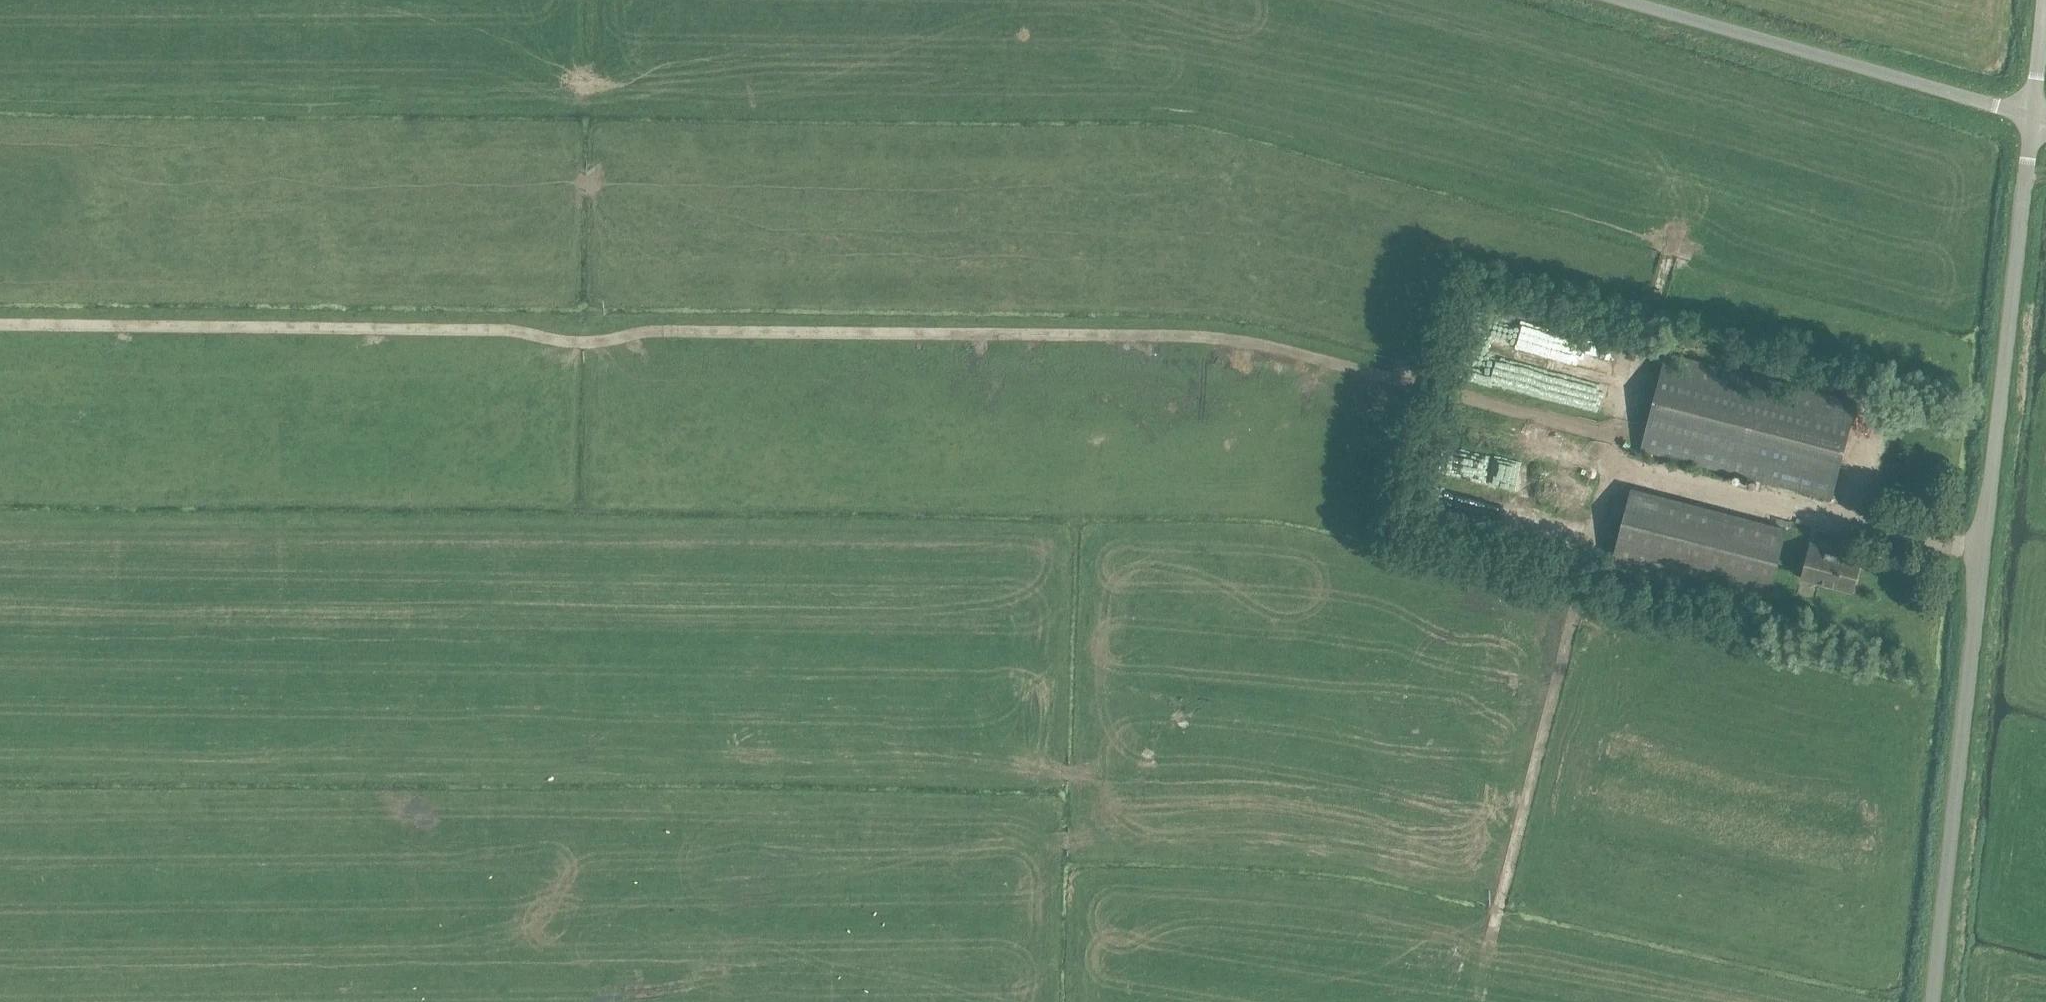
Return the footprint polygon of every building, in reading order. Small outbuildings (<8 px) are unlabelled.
[(1668,353),(1642,450),(1832,499),(1857,402),(1668,353)] [(1694,505),(1632,489),(1612,566),(1674,582),(1694,505)] [(1812,544),(1803,578),(1853,592),(1861,561),(1831,553),(1832,549),(1812,544)]
